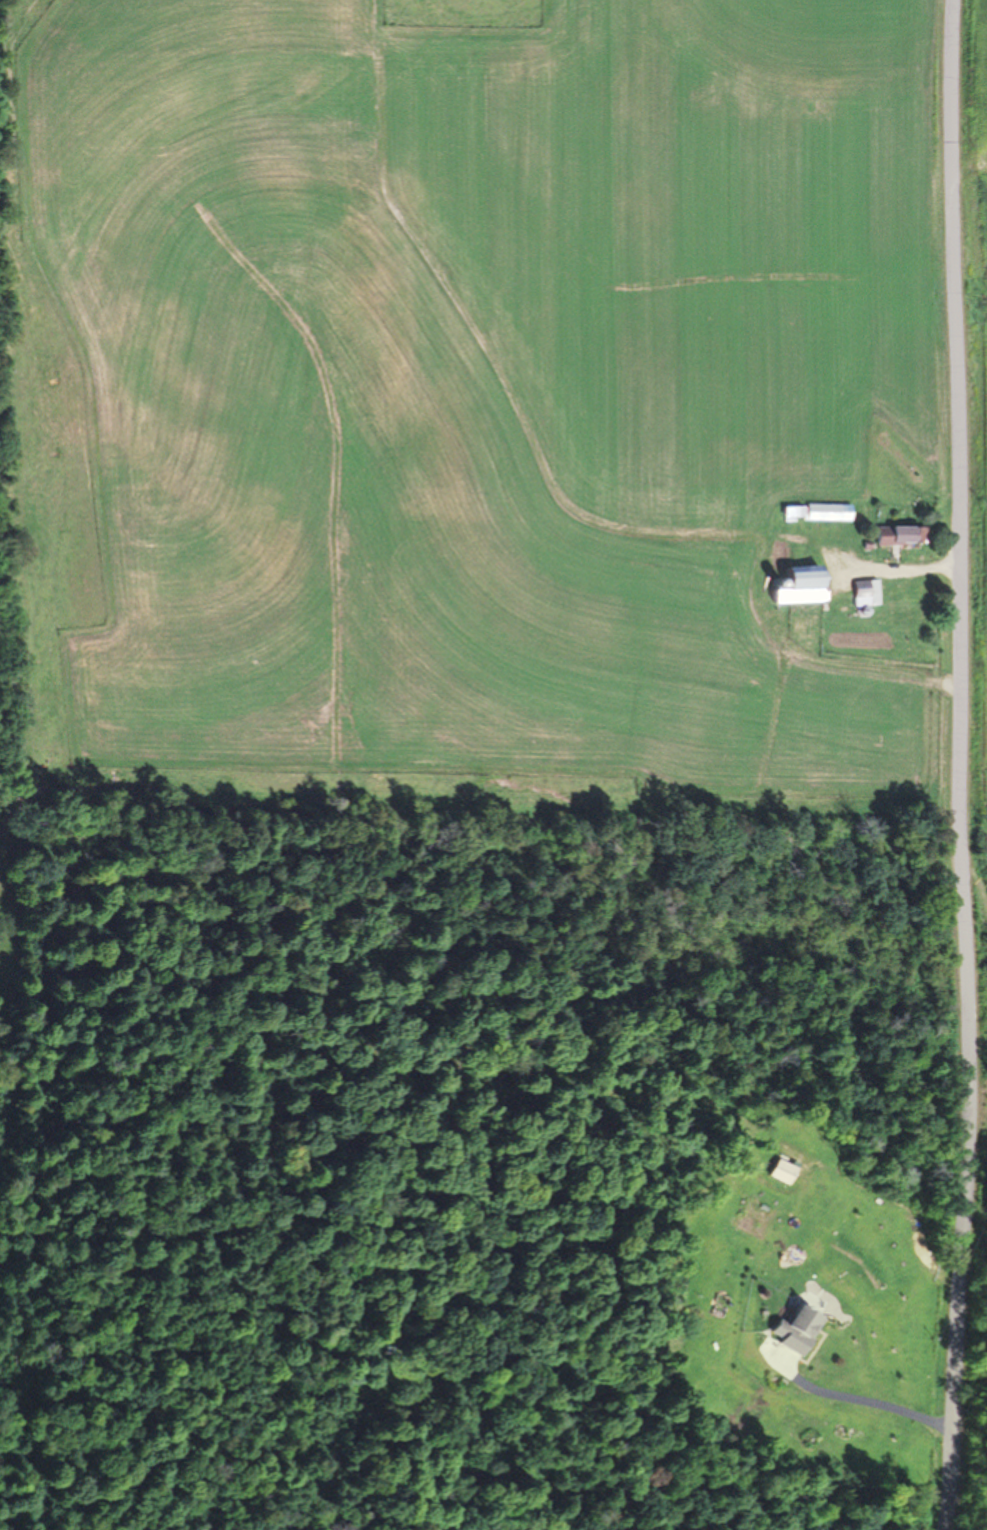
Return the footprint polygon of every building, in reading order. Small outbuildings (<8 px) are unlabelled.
[(806,521),(849,521),(849,504),(806,504),(806,521)] [(915,527),(877,527),(877,544),(915,544),(915,527)] [(819,566),(785,567),(786,588),(773,589),(773,603),(819,602),(819,566)] [(879,606),(879,581),(854,581),(854,606),(879,606)] [(801,1357),(823,1320),(798,1305),(794,1312),(786,1307),(768,1337),(801,1357)]
